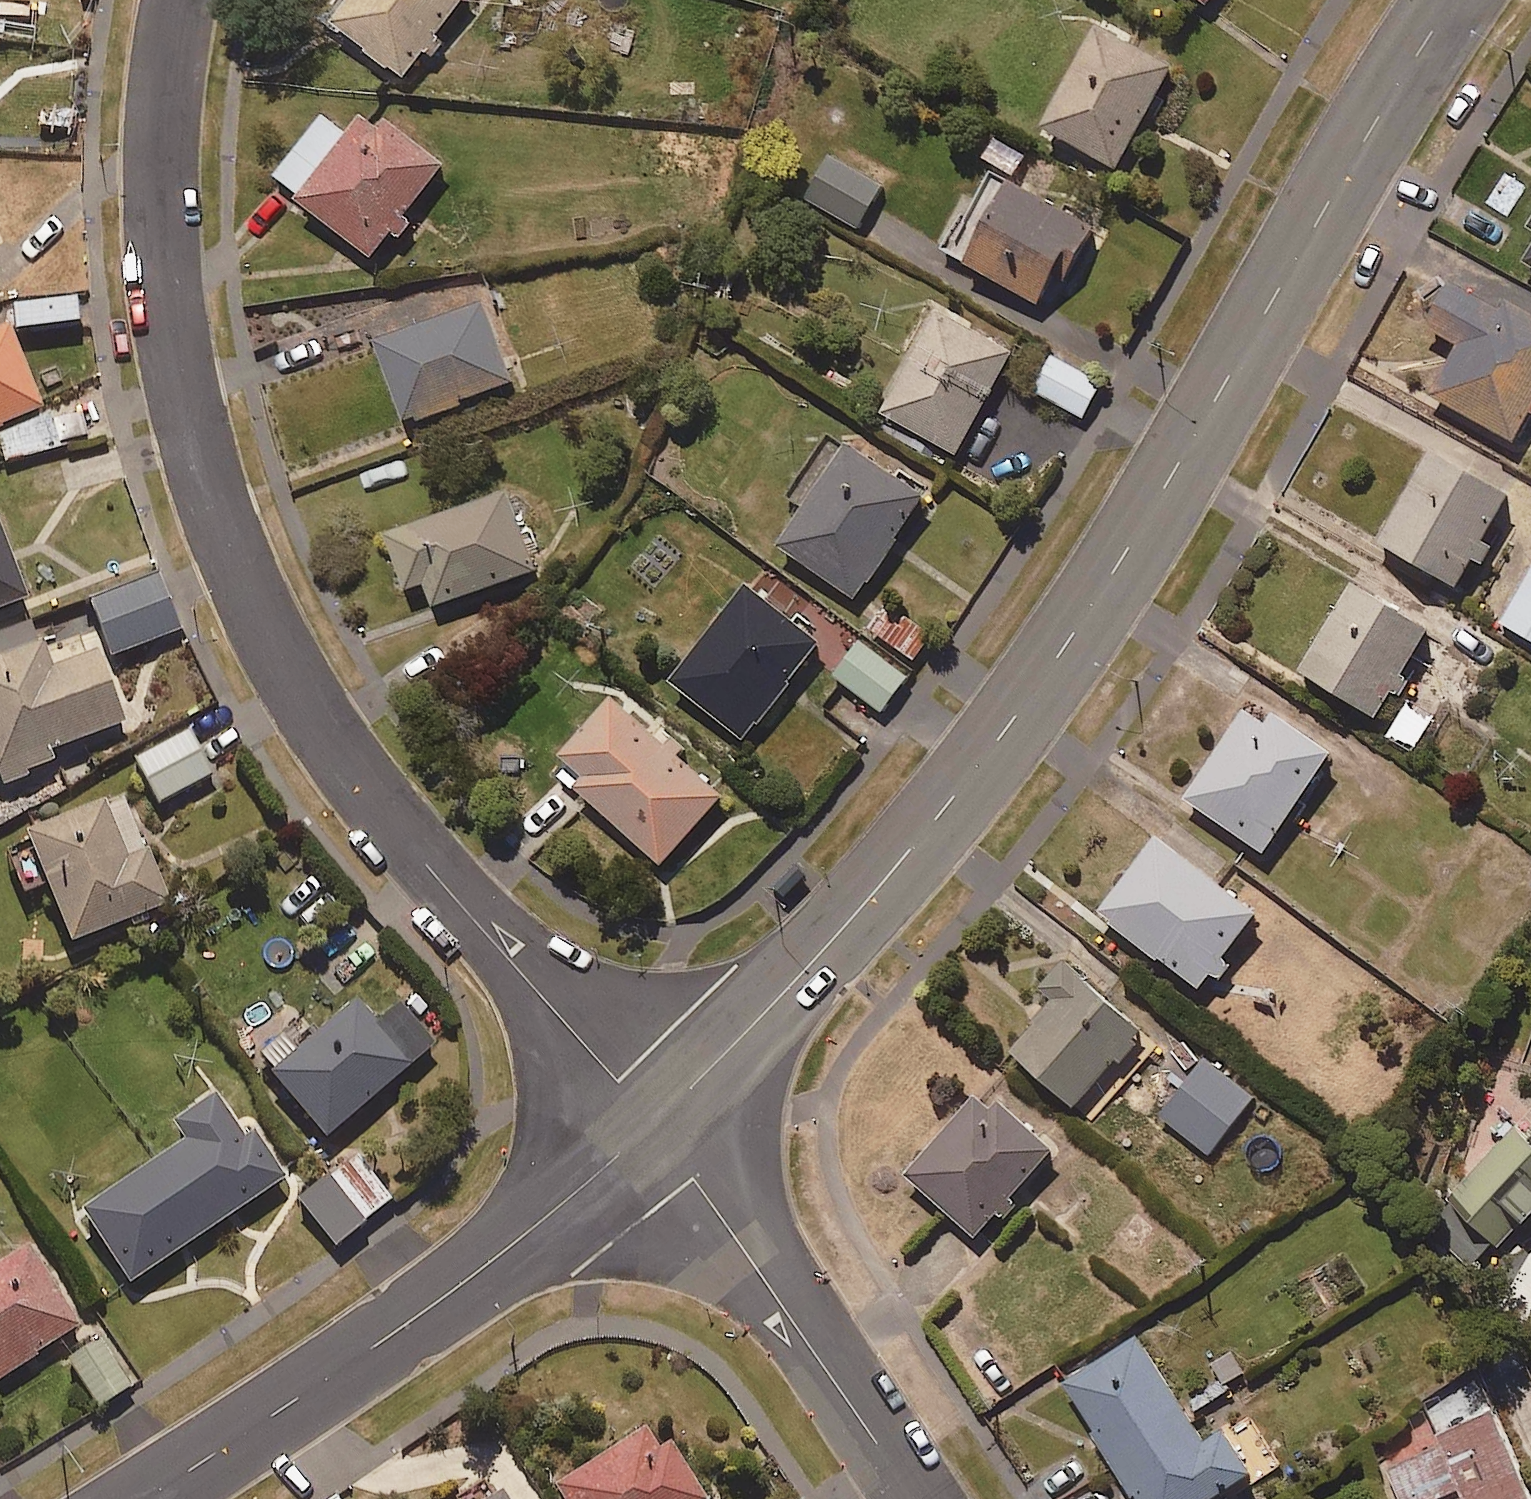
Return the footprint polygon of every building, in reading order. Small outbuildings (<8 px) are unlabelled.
[(335,26),(410,80),(466,0),(353,0),(335,26)] [(1176,66),(1099,24),(1042,129),(1120,171),(1176,66)] [(350,139),(325,118),(275,178),(372,258),(447,167),(376,107),(350,139)] [(884,186),(834,156),(810,198),(859,227),(884,186)] [(1097,230),(1018,183),(966,272),(1036,313),(1070,255),(1080,260),(1097,230)] [(1517,251),(1530,260),(1530,229),(1517,251)] [(1454,284),(1431,327),(1463,345),(1436,395),(1521,441),(1530,422),(1530,314),(1507,301),(1502,310),(1454,284)] [(81,323),(77,299),(11,311),(15,335),(81,323)] [(518,384),(488,304),(376,347),(406,426),(518,384)] [(1018,356),(946,312),(885,413),(957,457),(1018,356)] [(11,333),(0,338),(0,429),(43,412),(11,333)] [(1104,384),(1056,357),(1037,392),(1085,419),(1104,384)] [(63,446),(54,419),(1,437),(10,464),(63,446)] [(928,498),(851,446),(783,547),(860,600),(928,498)] [(1513,498),(1434,453),(1383,544),(1462,589),(1513,498)] [(540,572),(513,493),(386,537),(405,591),(428,583),(436,607),(540,572)] [(0,532),(0,613),(28,601),(0,532)] [(1502,623),(1530,640),(1530,573),(1502,623)] [(180,634),(159,579),(91,605),(112,660),(180,634)] [(1432,633),(1356,586),(1302,673),(1379,720),(1432,633)] [(823,645),(750,588),(675,684),(749,741),(823,645)] [(934,636),(889,606),(872,632),(917,662),(934,636)] [(33,623),(0,636),(0,787),(54,766),(50,755),(125,726),(98,656),(52,674),(33,623)] [(910,678),(862,643),(837,676),(885,712),(910,678)] [(726,798),(618,701),(556,771),(664,868),(726,798)] [(1436,719),(1411,702),(1388,736),(1413,753),(1436,719)] [(1268,852),(1336,755),(1280,716),(1273,726),(1252,712),(1192,799),(1268,852)] [(212,777),(190,735),(136,763),(159,805),(212,777)] [(170,906),(121,797),(25,841),(75,949),(170,906)] [(1261,917),(1161,838),(1101,914),(1201,993),(1261,917)] [(1145,1034),(1083,978),(1015,1054),(1077,1109),(1145,1034)] [(378,1030),(358,1006),(271,1080),(324,1143),(436,1048),(402,1009),(378,1030)] [(1256,1100),(1204,1058),(1158,1114),(1210,1156),(1256,1100)] [(1057,1152),(988,1091),(909,1180),(979,1241),(1057,1152)] [(245,1142),(217,1100),(176,1128),(188,1145),(84,1215),(131,1286),(286,1182),(255,1136),(245,1142)] [(1516,1127),(1446,1198),(1499,1249),(1530,1216),(1530,1141),(1516,1127)] [(392,1204),(357,1160),(300,1205),(335,1249),(392,1204)] [(31,1253),(0,1273),(0,1382),(80,1331),(31,1253)] [(1141,1339),(1068,1386),(1140,1498),(1223,1498),(1257,1477),(1229,1433),(1209,1446),(1141,1339)] [(131,1391),(100,1343),(69,1363),(100,1411),(131,1391)] [(1485,1383),(1438,1403),(1452,1436),(1386,1464),(1400,1498),(1530,1498),(1530,1492),(1485,1383)] [(657,1426),(555,1491),(560,1498),(704,1498),(657,1426)]
